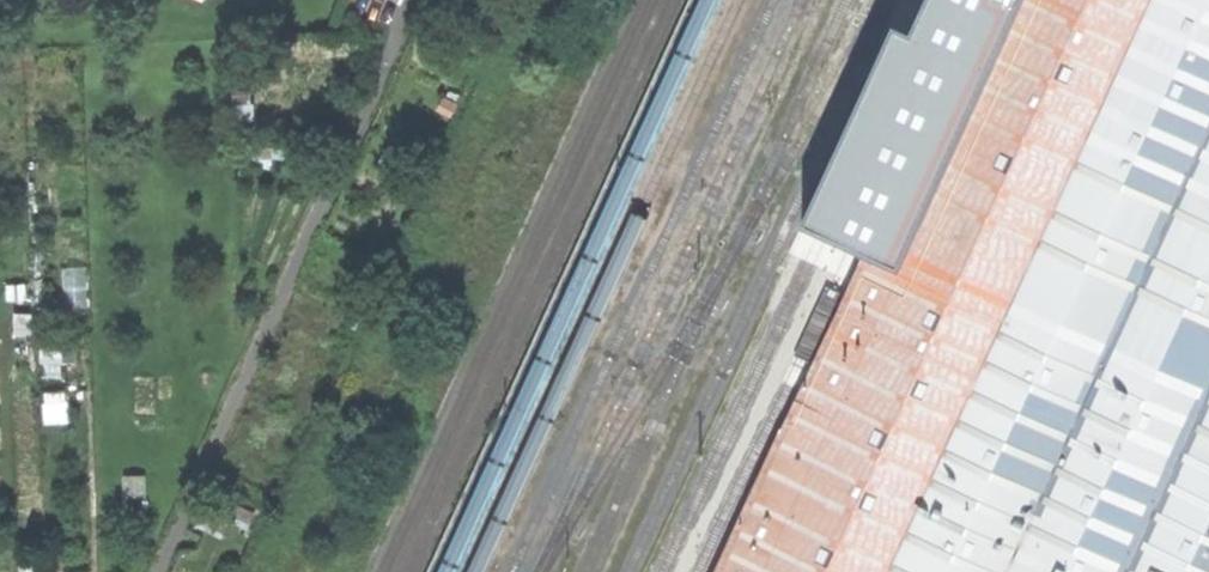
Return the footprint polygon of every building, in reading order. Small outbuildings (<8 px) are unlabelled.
[(978,98),(1208,204),(1208,0),(1023,0),(978,98)] [(874,327),(1181,468),(1208,407),(1208,204),(978,98),(953,155),(874,327)] [(800,402),(833,417),(874,327),(953,155),(921,140),(827,344),(823,341),(815,359),(819,361),(800,402)] [(762,571),(1208,571),(1208,481),(1181,468),(874,327),(833,417),(793,503),(762,571)] [(833,417),(800,402),(761,489),(793,503),(833,417)] [(1181,468),(1208,481),(1208,407),(1181,468)] [(793,503),(761,489),(722,571),(762,571),(793,503)]
